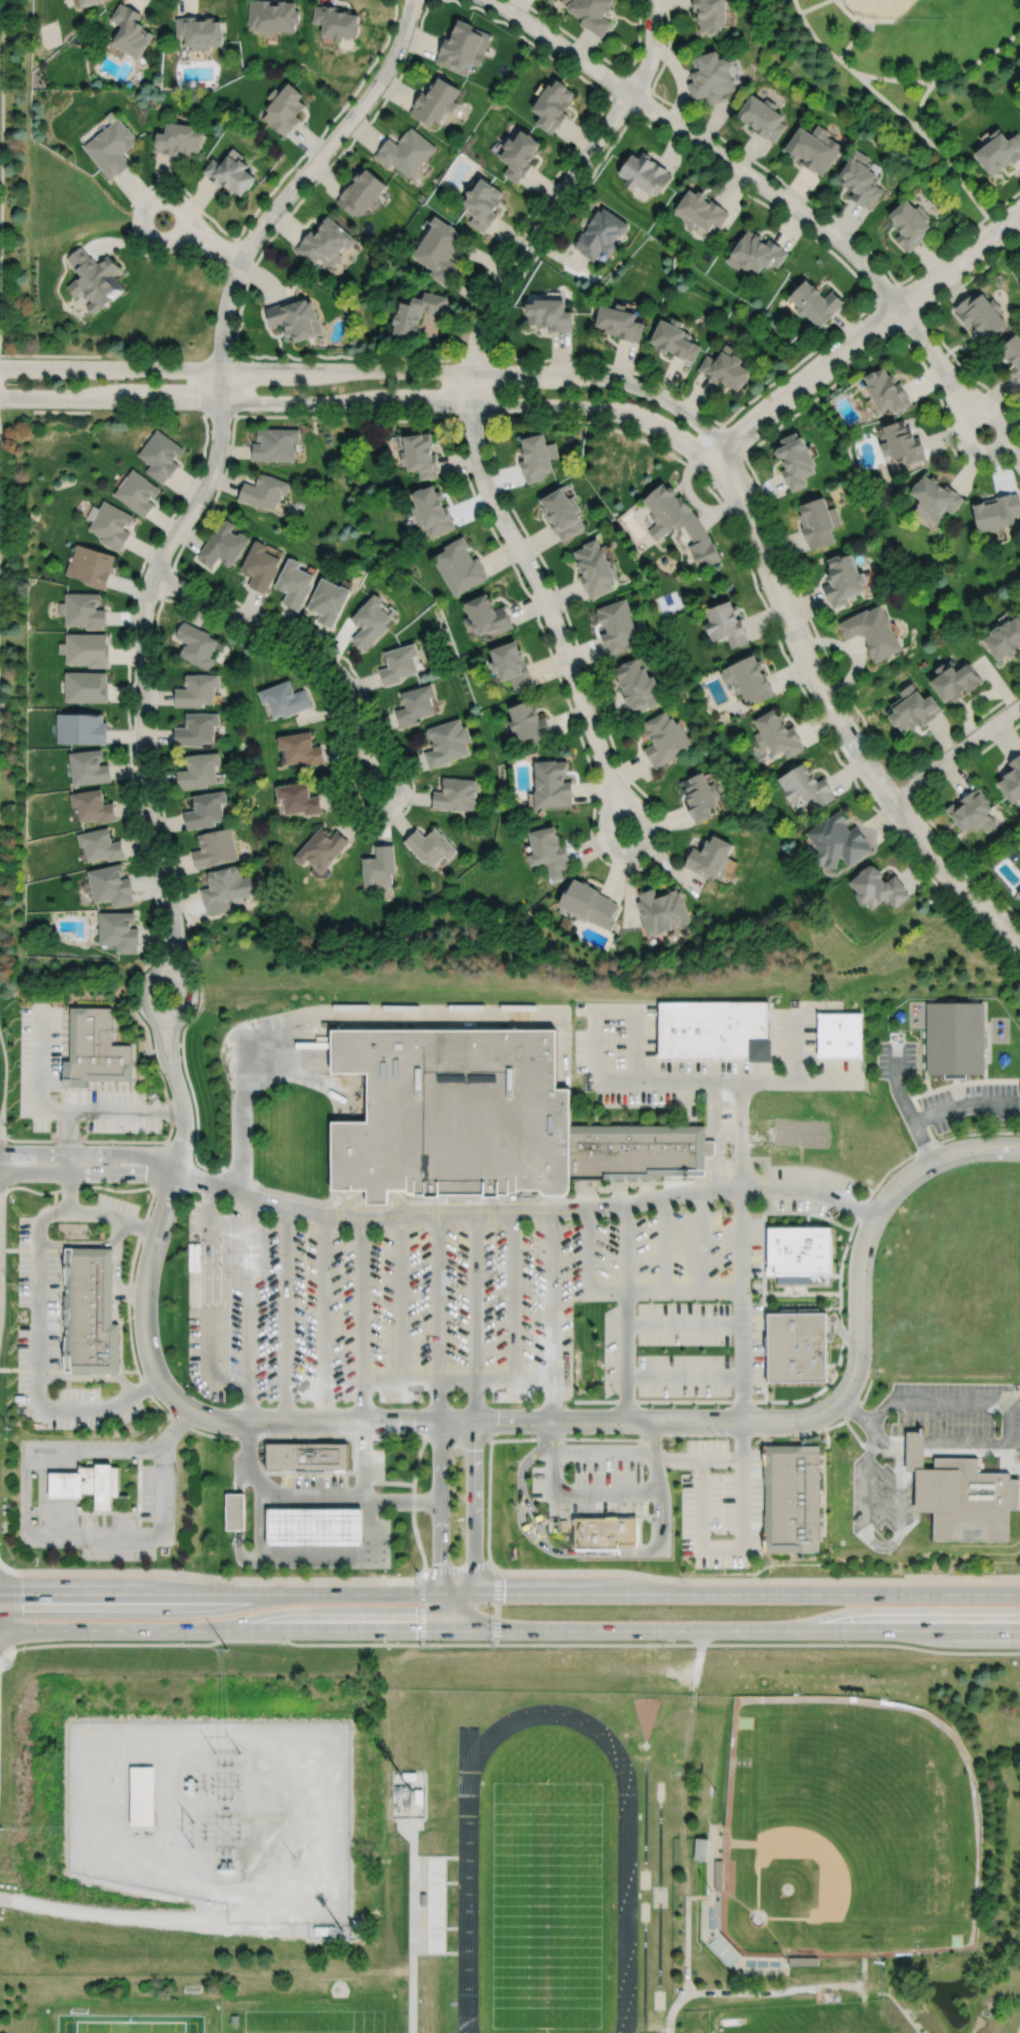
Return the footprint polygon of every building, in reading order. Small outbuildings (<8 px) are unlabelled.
[(263,34),(275,35),(275,30),(296,31),(296,23),(299,23),(300,10),(296,10),(296,2),(286,2),(286,0),(279,0),(278,4),(273,4),(273,0),(257,0),(250,0),(249,19),(248,19),(247,25),(249,25),(248,29),(259,30),(263,34)] [(582,18),(579,22),(601,37),(611,22),(601,16),(604,11),(607,13),(611,7),(608,5),(612,0),(572,0),(571,1),(569,1),(566,5),(567,9),(571,12),(573,11),(582,18)] [(693,10),(697,10),(697,22),(700,22),(700,31),(709,32),(709,33),(721,33),(721,25),(726,25),(726,0),(693,0),(693,10)] [(120,2),(111,19),(122,26),(112,43),(139,59),(154,33),(146,29),(145,29),(142,28),(144,25),(138,21),(142,14),(128,5),(127,6),(120,2)] [(315,6),(313,22),(324,23),(323,35),(335,36),(334,39),(345,40),(345,36),(359,37),(359,34),(360,34),(361,24),(360,24),(361,14),(352,13),(352,10),(345,10),(345,11),(339,10),(339,6),(324,5),(323,6),(315,6)] [(176,18),(177,37),(184,37),(184,45),(191,44),(191,50),(211,49),(211,45),(223,44),(223,40),(225,40),(224,31),(223,31),(222,20),(215,20),(214,17),(206,17),(206,19),(199,19),(199,16),(184,16),(184,17),(176,18)] [(461,19),(457,28),(455,27),(451,35),(453,36),(452,40),(446,37),(439,54),(440,54),(437,62),(468,76),(473,65),(474,65),(474,63),(480,66),(494,35),(476,27),(477,25),(461,19)] [(726,57),(725,56),(720,57),(717,49),(691,57),(695,70),(690,72),(693,80),(687,82),(693,100),(706,95),(709,104),(724,99),(722,93),(735,88),(729,68),(731,64),(730,59),(726,57)] [(441,77),(437,84),(434,82),(430,89),(432,90),(429,95),(422,91),(414,105),(415,106),(411,113),(432,125),(436,118),(442,122),(449,110),(455,114),(461,104),(456,101),(462,89),(441,77)] [(548,83),(541,94),(544,96),(535,109),(544,116),(539,123),(552,132),(556,127),(557,128),(567,114),(562,111),(564,108),(566,109),(570,102),(568,100),(573,92),(565,87),(566,85),(556,79),(552,85),(548,83)] [(289,82),(281,92),(276,88),(268,98),(273,102),(267,109),(269,111),(263,119),(285,136),(289,130),(291,132),(301,119),(297,116),(301,111),(306,105),(300,100),(304,94),(289,82)] [(752,93),(738,114),(744,118),(742,120),(749,125),(750,123),(754,126),(752,129),(767,139),(768,137),(774,142),(786,125),(780,121),(784,115),(774,108),(777,104),(767,97),(764,101),(752,93)] [(118,118),(99,133),(100,134),(84,146),(111,179),(116,175),(117,176),(131,165),(122,154),(137,141),(134,137),(135,136),(127,127),(126,128),(118,118)] [(166,122),(165,133),(157,132),(154,151),(161,152),(161,154),(178,156),(179,151),(181,151),(181,153),(190,154),(190,151),(200,152),(201,143),(203,143),(204,131),(196,130),(197,126),(166,122)] [(801,126),(786,148),(792,152),(790,155),(797,159),(800,155),(805,158),(802,163),(815,172),(816,171),(822,175),(843,145),(831,137),(830,138),(826,135),(829,131),(818,123),(812,133),(801,126)] [(412,127),(409,131),(408,130),(399,141),(400,142),(398,144),(390,137),(379,150),(380,151),(375,156),(390,168),(393,164),(411,179),(425,161),(426,162),(438,148),(412,127)] [(988,173),(989,173),(992,176),(1011,162),(1012,164),(1019,158),(1019,136),(1018,133),(1008,140),(999,128),(989,136),(992,139),(973,154),(988,173)] [(525,130),(518,141),(513,138),(507,147),(509,149),(503,158),(512,164),(505,174),(519,184),(523,177),(525,178),(534,165),(532,163),(539,152),(538,151),(543,143),(536,138),(537,137),(528,131),(527,132),(525,130)] [(213,158),(203,172),(210,177),(209,178),(221,187),(224,184),(229,188),(228,189),(234,193),(236,191),(243,196),(248,189),(249,190),(255,182),(254,181),(257,178),(245,170),(249,165),(242,160),(245,157),(233,148),(228,156),(222,165),(213,158)] [(849,159),(848,158),(845,163),(846,163),(843,167),(845,168),(840,175),(846,179),(843,184),(850,189),(851,188),(855,191),(851,197),(864,206),(865,205),(871,209),(884,190),(876,184),(877,182),(875,180),(878,174),(870,169),(873,164),(868,161),(870,158),(856,148),(849,159)] [(632,153),(627,161),(626,160),(618,172),(619,173),(618,174),(627,180),(624,184),(633,190),(637,185),(650,194),(654,188),(660,192),(672,175),(667,171),(668,169),(654,160),(654,161),(649,158),(651,156),(644,151),(639,158),(632,153)] [(368,168),(363,175),(360,172),(355,179),(357,181),(354,185),(352,183),(341,196),(342,197),(337,202),(353,216),(357,211),(363,216),(370,208),(373,210),(382,201),(378,198),(389,186),(368,168)] [(471,198),(467,204),(475,209),(472,213),(475,215),(470,223),(485,233),(489,226),(490,227),(499,214),(495,212),(499,207),(500,208),(504,202),(500,199),(505,192),(485,179),(476,191),(470,192),(471,198)] [(690,189),(676,209),(677,210),(675,212),(685,219),(683,222),(697,231),(700,226),(709,232),(714,224),(720,228),(730,214),(724,210),(725,209),(712,200),(710,203),(705,200),(707,196),(700,191),(697,194),(690,189)] [(908,199),(891,215),(895,220),(892,223),(897,228),(896,229),(900,234),(895,238),(908,253),(920,242),(919,242),(926,235),(924,233),(925,231),(924,230),(929,226),(925,221),(929,218),(918,206),(916,208),(908,199)] [(607,253),(601,249),(593,261),(579,252),(580,251),(573,246),(576,243),(574,242),(582,232),(583,233),(588,226),(587,225),(591,219),(591,218),(597,210),(600,212),(603,207),(628,224),(627,228),(624,233),(620,235),(618,234),(612,243),(614,244),(614,247),(611,252),(607,253)] [(328,216),(321,224),(323,225),(319,230),(320,231),(317,235),(311,231),(302,242),(303,243),(297,250),(315,265),(320,259),(327,264),(329,263),(334,267),(343,257),(340,254),(346,247),(349,250),(357,240),(328,216)] [(450,225),(437,216),(432,224),(435,226),(414,257),(434,271),(431,275),(446,286),(451,280),(453,281),(462,268),(450,259),(452,257),(453,257),(456,252),(455,251),(463,240),(462,239),(464,236),(457,230),(456,228),(452,225),(450,225)] [(744,269),(746,270),(751,270),(752,268),(760,273),(765,266),(769,268),(772,263),(778,267),(788,253),(782,248),(783,247),(770,238),(766,244),(761,240),(763,237),(757,233),(756,234),(749,229),(727,262),(742,272),(744,269)] [(81,247),(67,258),(82,277),(78,280),(77,279),(67,287),(76,298),(84,291),(93,301),(86,307),(94,316),(125,290),(113,275),(121,269),(115,261),(114,261),(109,255),(98,264),(92,257),(91,258),(81,247)] [(806,317),(808,315),(821,328),(845,302),(833,290),(825,298),(821,294),(822,292),(815,285),(814,287),(807,280),(799,287),(789,297),(800,307),(799,309),(798,314),(802,317),(806,317)] [(449,298),(425,293),(424,300),(415,299),(414,306),(403,304),(402,312),(398,311),(394,326),(398,326),(396,335),(412,338),(413,333),(420,335),(422,326),(420,325),(423,311),(427,311),(427,312),(435,314),(435,313),(447,316),(449,305),(448,305),(449,298)] [(973,294),(953,310),(968,329),(972,325),(976,330),(973,332),(978,338),(981,336),(986,342),(1007,325),(997,313),(1001,309),(993,299),(989,303),(982,295),(977,299),(973,294)] [(266,309),(268,316),(267,316),(271,329),(285,325),(287,330),(284,331),(287,338),(294,336),(296,344),(317,337),(317,336),(324,334),(314,302),(309,304),(307,300),(297,304),(296,300),(266,309)] [(530,305),(529,317),(530,317),(530,326),(539,326),(539,329),(551,329),(551,330),(567,330),(567,329),(572,329),(573,312),(566,312),(566,301),(538,301),(538,305),(530,305)] [(600,306),(595,327),(605,329),(604,333),(617,336),(617,338),(632,342),(632,341),(639,343),(644,323),(637,322),(637,323),(634,322),(636,314),(624,312),(626,306),(617,304),(615,310),(600,306)] [(661,320),(650,343),(658,347),(656,350),(666,355),(667,352),(686,361),(687,359),(693,363),(701,348),(688,341),(691,336),(685,333),(686,332),(680,329),(683,323),(673,318),(670,325),(661,320)] [(999,351),(1004,356),(1003,356),(1009,362),(1010,361),(1013,365),(1009,370),(1019,380),(1019,379),(1019,380),(1019,340),(1015,335),(999,351)] [(707,356),(699,368),(705,372),(704,374),(717,382),(720,378),(725,382),(724,383),(731,387),(732,385),(738,389),(743,381),(745,382),(751,373),(749,372),(752,367),(736,357),(739,352),(727,345),(722,353),(723,353),(717,362),(707,356)] [(868,382),(871,380),(867,373),(882,364),(888,375),(890,374),(895,383),(893,384),(894,387),(900,383),(909,398),(908,398),(911,405),(894,415),(889,406),(883,409),(868,382)] [(886,423),(891,438),(882,441),(886,454),(892,452),(895,463),(904,460),(906,467),(926,461),(924,454),(925,454),(920,438),(914,440),(910,427),(906,429),(902,418),(886,423)] [(258,427),(258,440),(262,440),(262,442),(253,442),(253,459),(294,459),(296,458),(296,449),(294,448),(294,440),(301,440),(301,428),(258,427)] [(157,428),(138,454),(151,464),(146,470),(163,483),(168,477),(169,477),(180,464),(173,459),(176,455),(179,457),(185,448),(157,428)] [(779,445),(784,442),(782,436),(798,429),(800,434),(804,432),(809,443),(808,443),(817,463),(814,464),(816,470),(805,475),(808,483),(793,490),(789,482),(788,483),(782,469),(788,466),(789,466),(785,458),(786,458),(784,454),(783,454),(780,453),(778,449),(779,445)] [(407,433),(409,449),(403,450),(405,464),(410,463),(411,468),(421,467),(422,478),(439,476),(438,469),(440,469),(438,452),(435,453),(434,446),(435,446),(433,431),(425,432),(425,431),(407,433)] [(547,431),(525,436),(527,443),(526,444),(526,445),(520,446),(522,454),(527,453),(528,458),(522,460),(525,475),(527,474),(529,482),(546,478),(545,471),(556,468),(554,458),(561,456),(557,441),(550,442),(547,431)] [(113,494),(145,517),(155,504),(148,499),(151,495),(154,497),(160,488),(133,468),(113,494)] [(245,481),(239,498),(265,508),(266,506),(276,509),(278,502),(280,502),(283,493),(287,494),(291,482),(261,471),(256,485),(245,481)] [(923,477),(917,486),(916,485),(911,492),(921,499),(918,503),(933,514),(931,516),(939,522),(943,517),(942,516),(946,511),(952,516),(963,500),(958,496),(959,495),(946,486),(944,490),(938,485),(940,483),(933,478),(930,482),(923,477)] [(695,513),(691,509),(692,508),(681,495),(678,497),(674,493),(676,491),(671,484),(669,486),(663,480),(643,498),(654,511),(650,515),(656,522),(648,530),(657,540),(670,528),(670,527),(674,524),(678,529),(683,524),(694,542),(688,544),(699,569),(720,560),(719,559),(721,558),(714,541),(712,542),(710,536),(695,513)] [(415,491),(420,504),(414,506),(421,525),(426,522),(432,537),(457,527),(454,519),(456,519),(451,506),(450,506),(449,504),(446,505),(444,498),(447,497),(443,489),(439,491),(436,483),(426,486),(426,485),(417,488),(418,490),(415,491)] [(567,484),(545,497),(546,498),(543,499),(547,506),(545,507),(549,514),(549,513),(553,519),(551,520),(559,534),(560,533),(564,538),(585,526),(580,517),(576,510),(580,508),(578,504),(581,502),(577,494),(574,495),(574,494),(573,495),(567,484)] [(974,519),(976,518),(979,530),(990,527),(991,531),(1001,529),(1000,526),(1015,522),(1014,517),(1019,516),(1019,502),(1018,494),(1011,496),(1010,495),(995,498),(996,500),(981,503),(982,505),(972,507),(974,519)] [(801,503),(804,512),(800,514),(804,526),(802,526),(807,541),(808,541),(811,549),(835,540),(831,527),(843,523),(837,505),(830,507),(826,495),(801,503)] [(104,499),(89,528),(103,536),(100,541),(119,551),(122,546),(123,547),(131,532),(124,528),(126,524),(129,525),(134,516),(104,499)] [(228,518),(217,533),(215,532),(198,556),(201,558),(200,559),(208,565),(209,564),(213,567),(220,556),(223,557),(221,560),(229,566),(230,564),(231,565),(250,539),(249,538),(249,537),(242,532),(240,531),(238,534),(231,530),(236,524),(228,518)] [(465,535),(447,546),(448,548),(438,555),(441,561),(439,563),(457,595),(475,584),(476,585),(490,577),(487,571),(488,570),(480,556),(475,559),(469,548),(472,546),(465,535)] [(597,537),(583,543),(585,546),(574,551),(578,560),(576,561),(580,569),(582,568),(584,573),(579,575),(586,591),(587,590),(590,597),(613,587),(609,579),(616,576),(618,575),(616,571),(617,570),(613,560),(611,561),(610,558),(608,559),(602,546),(601,546),(597,537)] [(256,539),(241,568),(244,570),(245,572),(248,574),(251,573),(253,574),(254,573),(255,574),(249,585),(265,594),(274,576),(275,577),(279,568),(277,567),(281,558),(265,550),(268,545),(266,544),(266,543),(259,539),(258,540),(256,539)] [(77,543),(72,561),(70,561),(66,573),(85,578),(83,583),(106,589),(112,569),(111,569),(115,554),(77,543)] [(841,553),(829,558),(832,565),(830,566),(833,572),(830,573),(833,582),(823,586),(830,601),(831,601),(834,608),(850,601),(848,597),(867,590),(866,588),(867,587),(865,582),(869,580),(865,570),(862,571),(854,551),(842,556),(841,553)] [(290,556),(275,586),(288,592),(283,602),(300,611),(308,593),(309,594),(313,585),(311,584),(315,575),(299,567),(302,562),(300,561),(301,560),(292,556),(292,557),(290,556)] [(323,576),(307,608),(320,614),(317,620),(332,628),(351,590),(351,588),(343,584),(341,585),(323,576)] [(66,592),(66,601),(58,601),(58,614),(65,614),(65,624),(84,624),(84,629),(103,629),(103,625),(106,625),(106,609),(96,609),(96,604),(100,604),(100,592),(66,592)] [(469,602),(477,621),(475,622),(480,631),(481,631),(483,634),(492,630),(494,636),(515,626),(511,616),(512,616),(507,605),(498,609),(496,604),(497,603),(494,596),(492,597),(490,592),(469,602)] [(376,593),(365,604),(364,604),(359,609),(360,610),(353,617),(354,618),(353,619),(360,626),(361,625),(364,627),(353,639),(356,641),(355,642),(362,649),(363,648),(366,650),(381,634),(383,635),(390,627),(386,623),(393,616),(381,605),(385,601),(382,599),(383,599),(378,594),(378,595),(376,593)] [(626,597),(597,608),(598,611),(596,612),(600,621),(601,621),(603,627),(605,626),(607,631),(600,634),(605,648),(607,648),(609,655),(627,649),(625,645),(638,641),(636,636),(639,636),(638,633),(639,633),(636,624),(635,624),(631,614),(632,614),(626,597)] [(731,599),(706,609),(710,620),(704,623),(709,634),(710,634),(713,641),(717,639),(718,641),(727,638),(732,648),(749,641),(746,634),(747,633),(741,617),(738,618),(736,614),(741,612),(738,604),(733,606),(731,599)] [(888,615),(883,603),(870,610),(869,608),(839,623),(847,639),(859,634),(866,636),(869,642),(868,642),(870,646),(868,647),(873,657),(873,656),(876,662),(904,648),(898,635),(898,636),(892,624),(893,621),(890,615),(888,615)] [(1011,620),(1009,618),(1002,623),(1001,622),(990,630),(991,632),(982,638),(999,660),(1007,654),(1009,656),(1016,652),(1014,650),(1019,647),(1019,648),(1019,619),(1017,615),(1011,620)] [(184,621),(183,624),(181,624),(177,633),(178,634),(176,637),(188,643),(187,645),(186,644),(186,645),(184,645),(180,653),(181,654),(180,655),(210,670),(211,668),(212,669),(216,661),(215,660),(215,659),(211,656),(219,640),(209,636),(211,633),(203,629),(202,630),(184,621)] [(67,632),(66,662),(89,662),(89,667),(106,667),(106,664),(109,664),(109,647),(107,647),(107,633),(67,632)] [(494,662),(498,660),(494,649),(519,640),(521,646),(523,646),(527,657),(525,658),(527,663),(528,662),(534,677),(532,677),(533,680),(531,681),(533,685),(531,686),(531,687),(517,692),(512,677),(504,680),(501,670),(498,671),(495,670),(493,665),(494,662)] [(380,669),(385,686),(402,681),(401,677),(420,672),(415,656),(420,654),(417,642),(386,651),(390,666),(380,669)] [(720,673),(725,684),(731,682),(732,684),(733,684),(737,693),(742,691),(747,701),(753,698),(756,704),(775,695),(772,688),(773,688),(766,672),(764,673),(762,668),(765,667),(761,659),(758,661),(755,653),(722,669),(723,671),(720,673)] [(637,657),(623,662),(623,663),(621,664),(621,665),(616,667),(619,675),(616,676),(618,685),(621,684),(623,690),(621,690),(626,705),(627,705),(630,713),(662,701),(659,692),(660,691),(654,675),(650,677),(647,669),(651,667),(646,655),(638,658),(637,657)] [(933,681),(946,700),(951,696),(954,701),(964,694),(961,690),(965,688),(968,692),(984,682),(970,663),(969,664),(968,662),(956,671),(951,664),(947,667),(945,663),(936,670),(940,676),(933,681)] [(66,670),(66,700),(108,701),(108,685),(107,685),(107,671),(66,670)] [(175,688),(175,707),(204,707),(204,703),(214,703),(214,695),(215,695),(215,687),(219,687),(219,685),(220,685),(220,676),(219,676),(219,674),(209,674),(209,673),(196,673),(196,674),(187,674),(187,676),(185,676),(185,685),(187,685),(187,686),(188,686),(188,688),(175,688)] [(259,691),(264,703),(269,702),(275,717),(283,713),(285,717),(312,706),(311,704),(312,704),(307,691),(306,691),(305,688),(295,692),(290,680),(259,691)] [(402,692),(407,707),(397,710),(401,727),(419,722),(418,718),(436,713),(431,697),(437,695),(433,683),(402,692)] [(920,689),(908,698),(906,694),(893,704),(898,711),(891,716),(899,726),(904,732),(911,726),(913,729),(922,722),(925,725),(938,716),(937,714),(944,710),(941,706),(942,706),(933,694),(927,699),(920,689)] [(513,708),(517,720),(513,721),(520,740),(532,736),(535,744),(550,738),(548,732),(550,731),(545,716),(538,718),(536,713),(538,712),(536,705),(533,706),(531,701),(513,708)] [(775,708),(755,719),(761,731),(754,735),(762,750),(769,746),(774,756),(783,751),(787,758),(805,748),(801,741),(802,740),(793,726),(788,728),(786,723),(787,723),(782,713),(779,715),(775,708)] [(643,723),(646,730),(645,731),(649,739),(651,737),(654,743),(644,749),(651,762),(652,762),(656,769),(694,747),(680,721),(676,722),(673,717),(671,718),(666,710),(643,723)] [(58,712),(58,742),(92,742),(92,744),(106,744),(106,730),(107,730),(107,722),(103,722),(103,714),(93,714),(93,713),(58,712)] [(186,713),(186,726),(188,726),(188,727),(175,727),(175,745),(194,745),(194,746),(203,746),(203,742),(214,742),(214,734),(215,734),(215,726),(219,726),(219,724),(220,724),(220,715),(219,715),(219,713),(208,713),(196,713),(186,713)] [(429,728),(429,730),(428,732),(430,737),(432,738),(432,739),(433,738),(435,743),(434,744),(435,749),(426,752),(431,769),(449,763),(448,761),(471,754),(467,742),(473,741),(468,726),(464,727),(462,718),(429,728)] [(279,737),(281,749),(286,748),(289,764),(307,761),(308,765),(326,762),(323,745),(313,747),(313,745),(314,744),(312,731),(279,737)] [(69,752),(73,784),(95,782),(95,783),(111,781),(109,764),(100,765),(99,760),(103,760),(102,748),(69,752)] [(187,756),(188,769),(189,769),(190,770),(177,771),(179,790),(198,788),(208,787),(207,785),(217,783),(215,766),(221,765),(220,764),(221,763),(220,754),(219,755),(219,752),(187,756)] [(1012,803),(1019,798),(1019,754),(1009,762),(1013,769),(1002,776),(1004,778),(998,783),(1012,803)] [(534,761),(536,790),(533,792),(535,808),(572,805),(571,796),(573,796),(571,781),(563,781),(563,777),(567,776),(566,771),(568,771),(568,760),(556,761),(556,760),(534,761)] [(804,763),(779,779),(786,790),(785,791),(791,802),(793,801),(797,808),(813,798),(820,808),(835,798),(831,792),(833,791),(824,777),(819,781),(810,768),(808,769),(804,763)] [(684,781),(687,788),(683,790),(687,797),(689,802),(685,804),(692,818),(693,817),(696,824),(713,816),(708,808),(718,803),(716,798),(721,796),(715,783),(710,785),(704,772),(684,781)] [(435,791),(434,808),(476,812),(477,800),(476,800),(477,790),(479,788),(479,784),(478,782),(478,780),(445,777),(444,789),(446,789),(445,792),(435,791)] [(277,787),(279,799),(284,799),(286,815),(305,812),(306,816),(323,813),(321,795),(310,797),(308,782),(277,787)] [(71,793),(73,806),(77,805),(80,821),(95,819),(98,819),(99,823),(117,820),(114,803),(104,804),(101,788),(71,793)] [(945,809),(951,817),(952,816),(963,832),(971,827),(973,830),(975,828),(976,831),(983,826),(988,833),(997,826),(990,816),(987,813),(992,810),(987,802),(989,801),(979,788),(973,792),(973,790),(960,799),(962,802),(956,807),(953,803),(945,809)] [(194,796),(196,810),(184,812),(187,830),(216,825),(215,822),(225,820),(222,804),(227,803),(227,800),(228,800),(227,793),(226,794),(225,791),(194,796)] [(841,810),(830,818),(829,816),(806,833),(819,851),(812,856),(820,866),(825,863),(824,867),(837,869),(838,859),(842,856),(850,867),(873,850),(867,842),(868,841),(857,826),(850,830),(844,823),(848,820),(841,810)] [(322,826),(295,858),(297,859),(297,861),(301,864),(303,864),(304,865),(309,860),(315,866),(314,867),(322,874),(350,841),(338,831),(331,838),(329,836),(331,834),(322,826)] [(554,826),(527,833),(533,854),(528,856),(530,866),(546,862),(551,881),(563,878),(561,870),(571,867),(569,860),(570,860),(566,844),(561,846),(558,835),(556,835),(554,826)] [(418,829),(405,842),(425,863),(427,860),(434,867),(446,856),(449,860),(451,858),(452,859),(457,854),(456,853),(458,851),(447,840),(448,839),(444,835),(443,835),(436,827),(427,836),(427,837),(426,838),(418,829)] [(78,834),(81,846),(85,845),(89,861),(97,859),(97,860),(107,858),(108,862),(126,858),(122,840),(112,843),(108,828),(95,831),(95,830),(78,834)] [(199,836),(202,850),(192,852),(196,870),(240,859),(232,828),(199,836)] [(714,835),(711,842),(707,839),(703,846),(705,847),(702,852),(693,847),(683,866),(705,877),(706,874),(722,881),(726,872),(724,871),(730,858),(728,857),(734,845),(714,835)] [(376,846),(377,858),(376,858),(376,857),(363,858),(365,891),(378,890),(378,885),(394,884),(393,874),(397,874),(395,845),(376,846)] [(88,871),(96,903),(112,899),(114,908),(135,903),(133,895),(134,894),(130,878),(122,880),(121,876),(124,875),(121,863),(88,871)] [(208,873),(211,888),(201,890),(205,908),(206,907),(208,916),(231,911),(229,901),(247,896),(240,865),(208,873)] [(870,866),(866,869),(861,873),(862,873),(851,883),(860,893),(858,895),(859,896),(857,897),(864,905),(865,904),(866,905),(868,904),(873,910),(882,902),(882,903),(885,901),(886,903),(889,901),(896,909),(911,896),(906,890),(908,889),(896,875),(887,882),(883,878),(886,876),(880,869),(879,869),(877,867),(875,866),(874,866),(872,866),(871,866),(870,866)] [(571,879),(558,907),(575,915),(574,916),(586,922),(587,920),(610,932),(615,921),(612,919),(619,905),(611,901),(612,900),(599,894),(599,893),(596,892),(597,890),(588,886),(589,884),(583,881),(581,883),(574,879),(573,881),(571,879)] [(639,894),(641,902),(637,903),(648,938),(671,931),(672,928),(672,925),(679,923),(679,926),(681,925),(681,927),(689,924),(689,923),(690,922),(681,891),(677,893),(676,890),(667,892),(668,895),(657,898),(654,889),(639,894)] [(99,913),(99,946),(116,946),(116,955),(138,954),(138,946),(139,946),(139,929),(131,929),(131,924),(134,924),(134,913),(99,913)] [(660,1004),(660,1056),(660,1060),(751,1059),(751,1065),(774,1065),(774,1057),(774,1042),(773,1042),(770,1042),(769,1003),(660,1004)] [(941,1072),(941,1077),(956,1077),(968,1077),(968,1072),(983,1072),(984,1004),(926,1004),(926,1072),(928,1072),(941,1072)] [(72,1007),(71,1062),(65,1062),(65,1087),(75,1087),(75,1084),(89,1084),(89,1079),(132,1080),(132,1047),(112,1047),(113,1008),(72,1007)] [(819,1014),(820,1059),(864,1059),(864,1014),(819,1014)] [(386,1187),(386,1194),(386,1201),(365,1202),(364,1194),(364,1187),(328,1187),(328,1118),(364,1118),(364,1071),(333,1071),(333,1030),(555,1030),(555,1084),(569,1084),(569,1123),(569,1177),(569,1187),(564,1193),(544,1194),(539,1188),(517,1188),(517,1190),(509,1190),(509,1192),(498,1192),(498,1194),(482,1194),(482,1192),(438,1192),(438,1194),(421,1194),(421,1192),(412,1192),(412,1189),(404,1189),(404,1187),(386,1187)] [(705,1122),(692,1122),(594,1123),(569,1123),(569,1177),(660,1177),(660,1174),(705,1173),(705,1154),(705,1138),(705,1122)] [(715,1138),(715,1154),(709,1154),(705,1154),(705,1138),(709,1138),(715,1138)] [(769,1225),(807,1225),(831,1225),(831,1272),(811,1272),(811,1282),(776,1282),(776,1274),(766,1274),(766,1273),(766,1265),(769,1265),(769,1225)] [(111,1371),(118,1371),(118,1321),(111,1321),(111,1245),(64,1245),(63,1281),(65,1281),(65,1292),(63,1292),(63,1322),(64,1322),(64,1334),(63,1334),(63,1370),(105,1371),(105,1374),(111,1374),(111,1371)] [(768,1311),(768,1335),(766,1335),(766,1343),(766,1352),(769,1352),(769,1381),(828,1380),(827,1364),(827,1310),(819,1310),(819,1307),(781,1307),(781,1311),(768,1311)] [(920,1431),(923,1431),(923,1442),(922,1464),(928,1464),(928,1469),(934,1469),(934,1458),(976,1458),(976,1473),(1009,1473),(1009,1479),(1018,1479),(1018,1509),(1009,1509),(1008,1541),(933,1540),(933,1512),(914,1512),(914,1472),(915,1470),(905,1470),(905,1442),(905,1431),(918,1431),(918,1427),(920,1427),(920,1431)] [(266,1442),(266,1470),(313,1470),(348,1470),(348,1442),(266,1442)] [(764,1445),(764,1482),(766,1482),(766,1514),(765,1514),(765,1552),(820,1551),(820,1444),(764,1445)] [(118,1465),(110,1465),(110,1463),(94,1463),(94,1466),(78,1466),(77,1472),(71,1471),(62,1471),(53,1471),(48,1471),(47,1496),(54,1496),(62,1496),(71,1496),(80,1497),(80,1492),(94,1492),(94,1509),(103,1509),(109,1509),(109,1496),(128,1496),(128,1493),(118,1493),(118,1465)] [(225,1492),(225,1528),(237,1528),(244,1528),(244,1492),(237,1492),(225,1492)] [(266,1507),(266,1545),(269,1545),(286,1545),(305,1545),(324,1545),(344,1545),(363,1545),(363,1507),(343,1507),(324,1507),(305,1507),(286,1507),(269,1507),(266,1507)] [(574,1517),(574,1550),(618,1550),(618,1547),(637,1547),(637,1517),(574,1517)] [(129,1766),(128,1824),(154,1825),(154,1766),(129,1766)] [(694,1838),(692,1860),(707,1861),(708,1838),(694,1838)] [(706,1944),(729,1967),(740,1956),(718,1933),(706,1944)] [(229,2013),(229,2024),(238,2024),(238,2013),(229,2013)]
